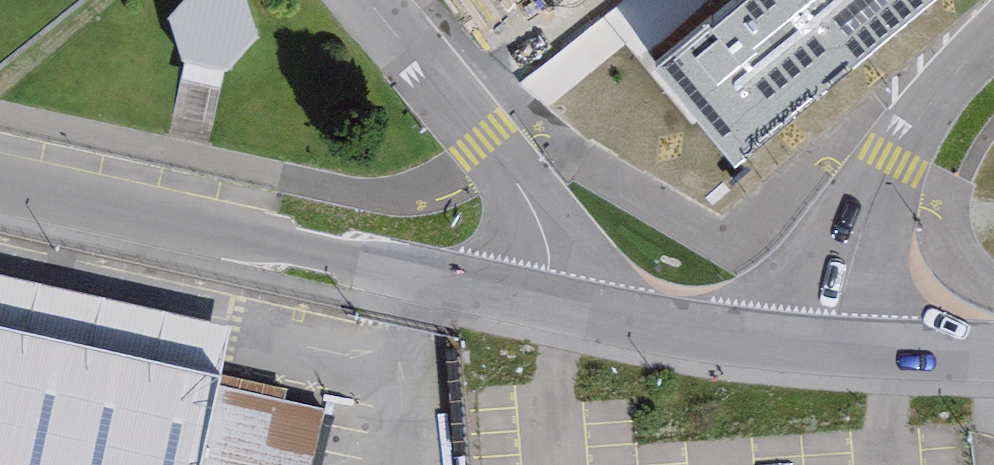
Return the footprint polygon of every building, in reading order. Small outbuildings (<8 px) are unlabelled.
[(252,65),(258,0),(190,0),(185,58),(252,65)] [(654,69),(736,168),(939,0),(744,0),(709,29),(707,25),(654,69)] [(0,335),(0,464),(313,464),(326,406),(0,335)]
